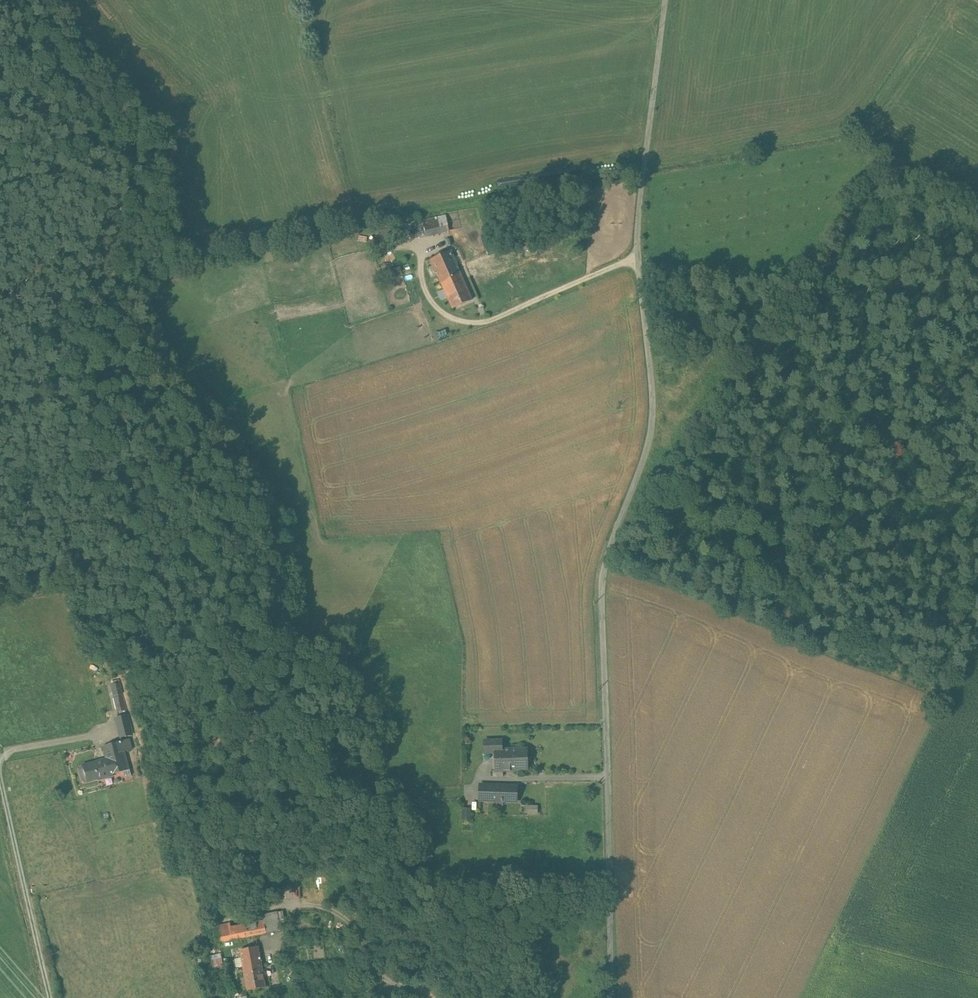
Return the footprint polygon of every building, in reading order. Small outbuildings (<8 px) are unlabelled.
[(447,215),(396,227),(399,243),(426,236),(444,232),(451,230),(447,215)] [(485,226),(478,229),(485,252),(492,250),(485,226)] [(380,241),(390,238),(387,228),(377,231),(380,241)] [(336,243),(337,253),(359,251),(358,242),(336,243)] [(457,264),(451,251),(431,260),(433,266),(437,274),(444,289),(448,297),(453,308),(472,300),(456,265),(457,264)] [(437,274),(433,266),(428,268),(432,277),(437,274)] [(448,297),(444,289),(438,292),(442,300),(448,297)] [(119,682),(110,684),(117,712),(126,710),(119,682)] [(128,715),(116,718),(120,737),(132,734),(128,715)] [(484,753),(495,753),(495,770),(529,770),(529,747),(505,747),(505,737),(484,738),(484,753)] [(106,759),(82,766),(86,782),(111,775),(129,769),(124,751),(132,749),(129,739),(102,746),(106,759)] [(520,783),(481,782),(481,801),(519,802),(520,783)] [(539,813),(539,804),(529,804),(529,813),(539,813)] [(470,806),(463,807),(464,820),(471,819),(470,806)] [(263,921),(246,924),(248,937),(266,933),(263,921)] [(217,943),(248,937),(246,924),(231,927),(230,924),(213,927),(217,943)] [(258,947),(240,950),(248,990),(266,987),(258,947)] [(222,959),(207,962),(209,975),(224,972),(222,959)]
